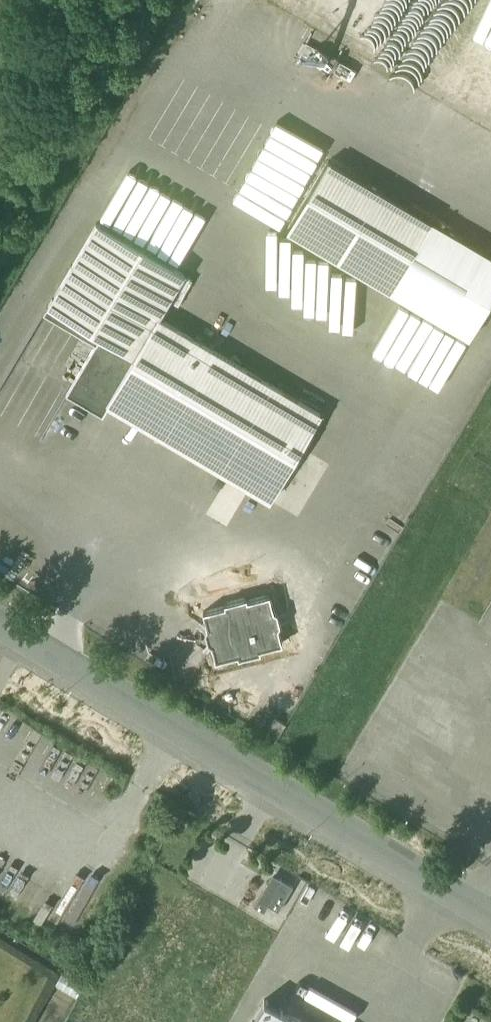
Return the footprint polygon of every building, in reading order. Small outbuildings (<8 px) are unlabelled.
[(261,62),(300,78),(310,53),(314,54),(324,30),(279,12),(270,35),(299,47),(294,61),(288,59),(285,66),(263,57),(261,62)] [(293,219),(333,153),(284,125),(245,191),(293,219)] [(288,235),(471,342),(490,309),(490,260),(329,165),(288,235)] [(322,415),(160,318),(185,275),(98,223),(48,308),(101,339),(67,396),(103,417),(110,407),(270,502),(290,468),(291,468),(303,449),(302,449),(322,415)] [(247,600),(225,605),(226,608),(204,614),(208,630),(211,632),(215,643),(212,647),(216,663),(239,657),(240,660),(261,654),(261,652),(283,646),(279,630),(275,628),(272,616),(274,613),(270,597),(248,602),(247,600)] [(286,726),(276,720),(266,736),(276,742),(286,726)] [(278,879),(270,881),(254,907),(265,913),(269,907),(279,912),(294,888),(278,879)] [(265,1002),(253,1021),(301,1021),(265,1002)]
